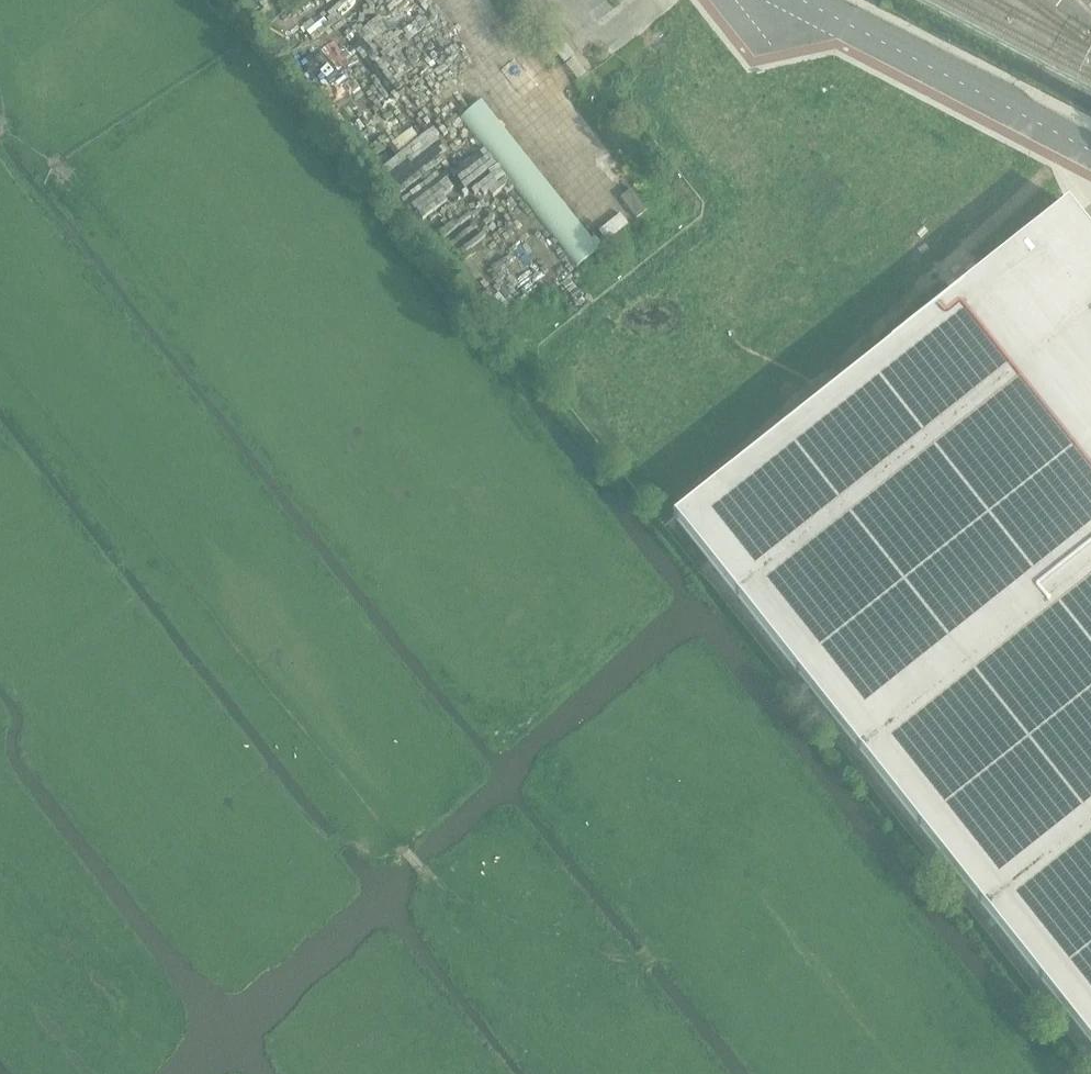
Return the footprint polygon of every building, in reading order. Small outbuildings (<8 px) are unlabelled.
[(600,249),(482,101),(459,119),(577,267),(600,249)] [(674,517),(1090,1044),(1090,234),(1068,205),(1019,243),(674,517)]
